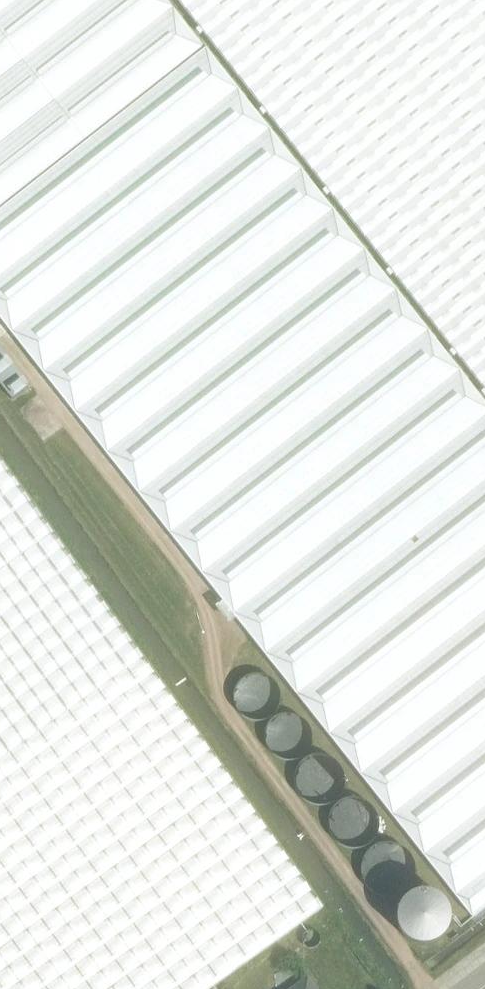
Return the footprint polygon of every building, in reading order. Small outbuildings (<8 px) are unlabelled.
[(472,917),(484,907),(484,404),(302,171),(206,49),(204,51),(164,0),(0,0),(0,322),(472,917)] [(484,391),(484,0),(177,0),(484,391)] [(13,399),(30,386),(29,385),(28,386),(24,381),(26,380),(0,348),(0,383),(13,399)] [(323,909),(176,706),(13,479),(0,461),(0,988),(213,988),(323,909)]
